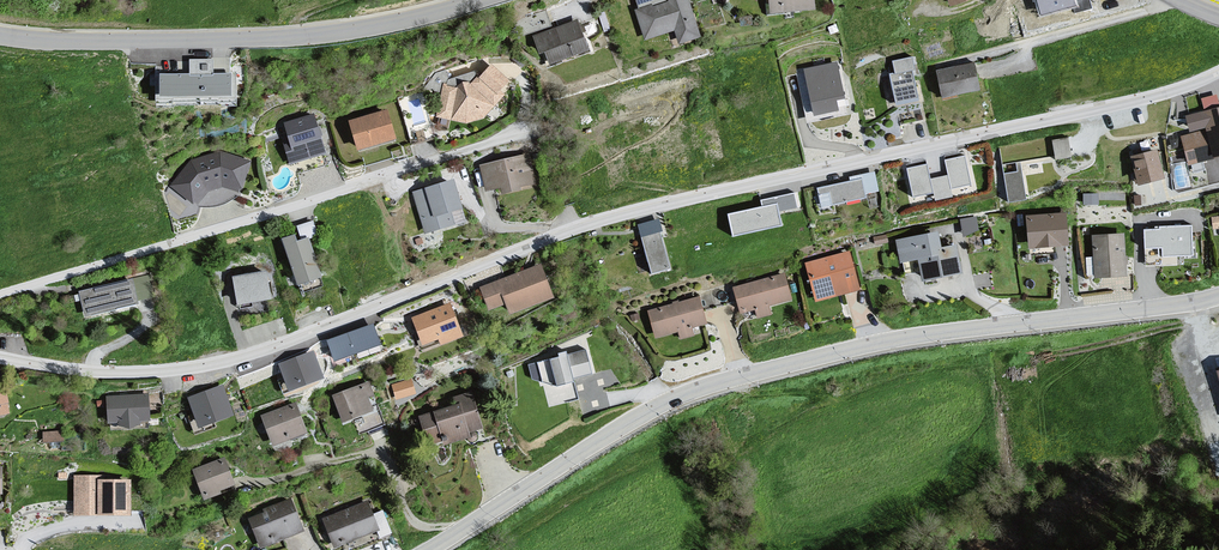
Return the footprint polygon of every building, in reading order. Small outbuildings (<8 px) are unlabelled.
[(637,14),(646,42),(674,33),(678,45),(701,38),(689,0),(669,0),(670,4),(637,14)] [(772,15),(818,9),(817,0),(771,0),(772,15)] [(948,9),(976,0),(945,0),(948,9)] [(1075,0),(1038,0),(1041,13),(1076,4),(1075,0)] [(578,20),(531,36),(532,46),(535,45),(537,53),(541,52),(546,67),(589,52),(578,20)] [(970,61),(932,70),(939,99),(976,91),(970,61)] [(838,62),(805,68),(815,119),(840,114),(838,102),(846,100),(838,62)] [(454,89),(441,85),(433,117),(437,120),(465,126),(483,120),(501,96),(497,91),(506,81),(489,66),(475,78),(468,85),(459,83),(454,89)] [(913,70),(889,74),(896,108),(920,103),(913,70)] [(224,73),(153,74),(154,99),(224,98),(224,73)] [(1218,102),(1218,96),(1217,91),(1201,96),(1205,107),(1218,102)] [(1183,137),(1190,162),(1198,160),(1218,155),(1218,108),(1187,116),(1192,135),(1183,137)] [(350,122),(358,152),(398,141),(389,111),(350,122)] [(315,114),(282,124),(286,139),(281,140),(289,166),(326,155),(315,114)] [(1070,157),(1066,138),(1048,143),(1053,162),(1070,157)] [(1157,151),(1132,157),(1139,184),(1163,178),(1157,151)] [(187,162),(166,185),(190,206),(203,194),(219,189),(234,194),(238,191),(247,163),(243,163),(245,160),(218,153),(187,162)] [(526,155),(477,168),(482,192),(497,197),(533,187),(526,155)] [(967,157),(946,161),(950,177),(953,192),(974,188),(967,157)] [(928,164),(907,168),(913,200),(934,195),(931,181),(928,164)] [(851,183),(818,189),(822,209),(867,201),(866,195),(881,192),(878,172),(850,177),(851,183)] [(1020,172),(1001,175),(1006,203),(1024,200),(1020,172)] [(950,177),(931,181),(934,195),(936,202),(954,198),(953,192),(950,177)] [(451,183),(409,194),(421,233),(463,223),(451,183)] [(763,208),(730,215),(735,238),(784,228),(781,214),(800,210),(797,194),(761,201),(763,208)] [(1063,214),(1023,218),(1027,251),(1066,248),(1063,214)] [(298,221),(299,234),(315,233),(315,220),(298,221)] [(965,231),(979,228),(977,221),(963,224),(965,231)] [(1176,255),(1192,255),(1191,226),(1160,227),(1160,230),(1145,231),(1146,265),(1176,264),(1176,255)] [(637,235),(648,273),(668,268),(657,231),(637,235)] [(935,232),(893,241),(899,263),(914,260),(917,282),(959,274),(953,245),(938,248),(935,232)] [(1123,236),(1094,237),(1096,275),(1125,274),(1123,236)] [(295,239),(284,243),(301,291),(323,283),(308,240),(297,244),(295,239)] [(848,254),(802,264),(811,302),(857,290),(848,254)] [(537,264),(476,288),(485,312),(499,306),(503,315),(550,297),(537,264)] [(267,273),(233,278),(237,306),(271,301),(267,273)] [(781,275),(729,287),(736,313),(750,310),(752,318),(769,315),(766,306),(788,300),(781,275)] [(135,280),(81,293),(87,319),(141,306),(135,280)] [(696,296),(644,310),(652,337),(672,332),(675,340),(691,334),(689,327),(703,323),(696,296)] [(451,304),(411,318),(421,346),(439,340),(441,346),(463,339),(451,304)] [(374,325),(328,341),(336,363),(382,347),(374,325)] [(592,373),(585,350),(529,367),(533,381),(556,386),(573,382),(573,379),(592,373)] [(314,354),(280,366),(290,394),(324,382),(314,354)] [(396,397),(416,391),(412,376),(391,381),(396,397)] [(370,384),(332,398),(343,426),(376,414),(370,399),(375,397),(370,384)] [(0,387),(0,417),(11,416),(9,404),(5,386),(0,387)] [(224,387),(189,399),(199,427),(234,415),(224,387)] [(451,407),(417,416),(425,446),(442,441),(444,444),(469,438),(467,434),(482,430),(472,393),(449,399),(451,407)] [(150,395),(106,397),(107,426),(118,426),(123,429),(129,428),(139,427),(142,423),(151,423),(150,395)] [(298,404),(262,416),(274,446),(308,434),(298,404)] [(61,428),(43,430),(45,440),(62,438),(61,428)] [(225,457),(193,470),(205,498),(236,486),(225,457)] [(102,477),(73,476),(75,518),(99,517),(97,480),(102,480),(102,477)] [(102,480),(97,480),(99,517),(131,518),(132,481),(102,480)] [(293,501),(249,519),(261,547),(304,529),(293,501)] [(369,501),(323,519),(335,549),(381,531),(369,501)]
